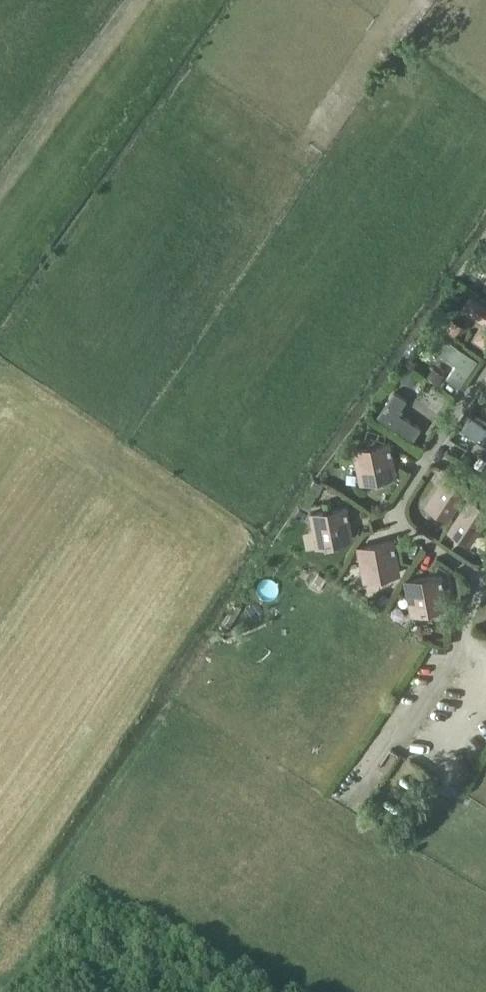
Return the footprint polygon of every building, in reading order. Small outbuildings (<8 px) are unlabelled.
[(485,322),(474,338),(485,346),(485,305),(472,295),(464,308),(485,322)] [(440,342),(435,349),(439,352),(457,365),(453,371),(448,379),(452,381),(461,388),(479,361),(444,337),(440,342)] [(408,400),(394,390),(377,416),(414,440),(422,428),(399,413),(408,400)] [(462,429),(485,444),(485,427),(471,416),(462,429)] [(355,450),(358,464),(361,463),(364,482),(383,479),(382,471),(386,470),(385,464),(394,462),(390,443),(355,450)] [(435,480),(442,484),(428,506),(451,520),(472,486),(443,467),(435,480)] [(472,545),(485,524),(485,506),(471,496),(449,529),(472,545)] [(312,514),(314,528),(317,527),(321,546),(340,543),(339,535),(343,534),(342,528),(351,526),(347,507),(312,514)] [(359,547),(362,561),(365,561),(368,580),(387,576),(386,569),(390,568),(389,562),(398,560),(394,541),(359,547)] [(406,581),(409,595),(412,595),(416,614),(435,610),(433,603),(438,602),(436,596),(445,594),(442,574),(406,581)]
